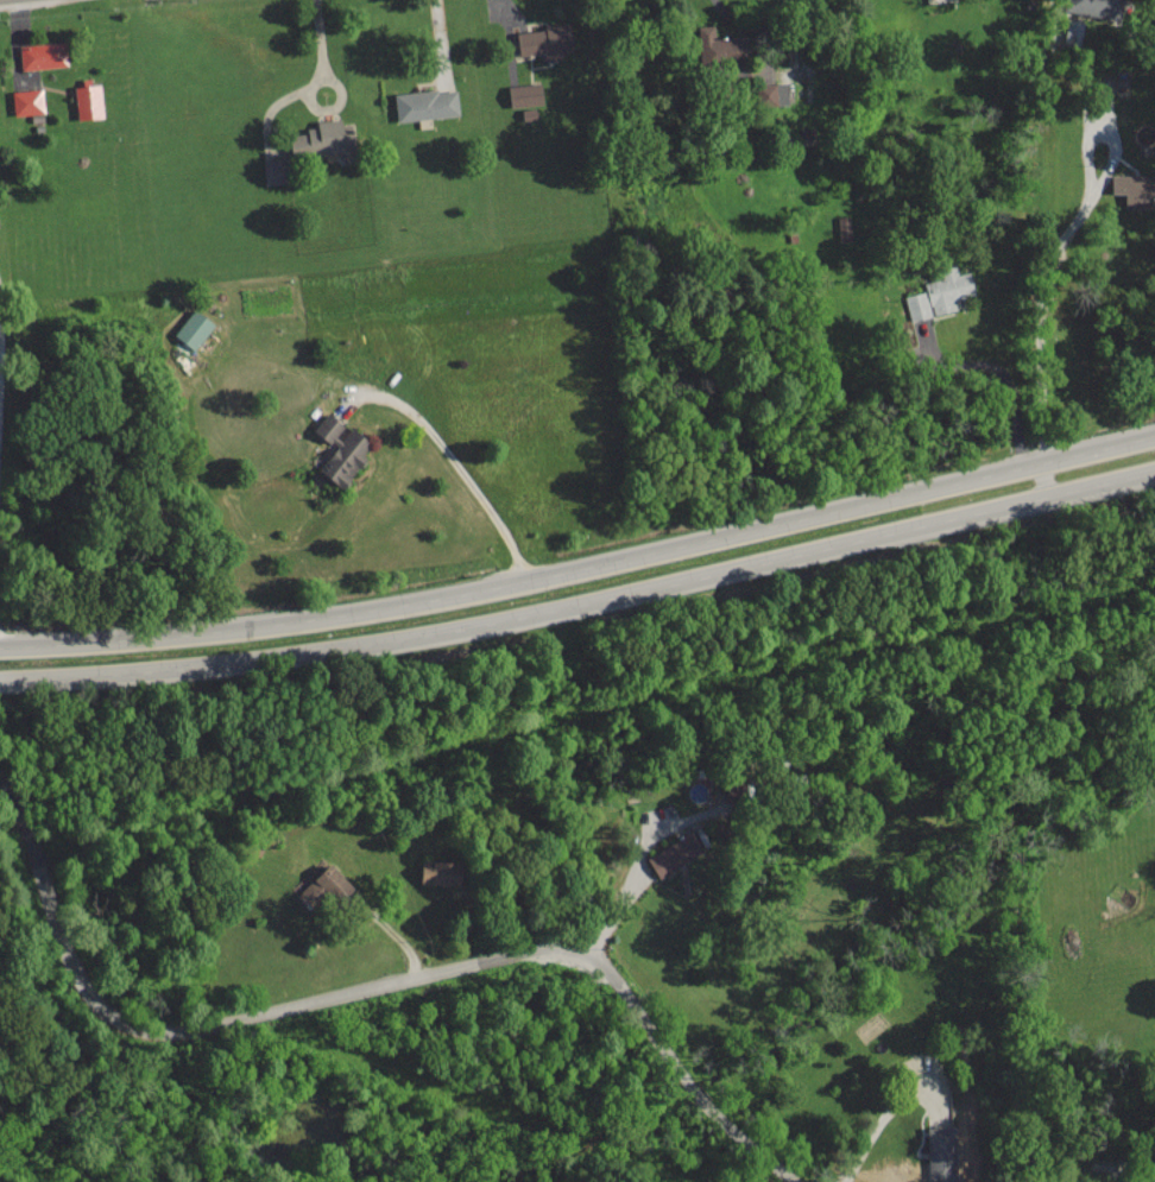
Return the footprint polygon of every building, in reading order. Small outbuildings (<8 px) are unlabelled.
[(1062,9),(1116,22),(1122,0),(1064,0),(1062,9)] [(1062,44),(1079,47),(1084,21),(1067,18),(1062,44)] [(516,29),(518,54),(543,52),(543,58),(573,56),(570,25),(516,29)] [(698,60),(748,58),(747,35),(714,36),(714,25),(697,25),(698,60)] [(18,46),(21,70),(59,66),(56,42),(18,46)] [(72,87),(77,120),(104,116),(99,83),(72,87)] [(509,106),(541,104),(540,83),(508,84),(509,106)] [(757,105),(787,104),(787,83),(756,84),(757,105)] [(11,90),(12,114),(43,113),(42,89),(11,90)] [(457,89),(394,92),(395,120),(458,116),(457,89)] [(316,120),(316,131),(290,132),(291,153),(352,149),(351,123),(340,124),(340,119),(316,120)] [(284,159),(263,159),(263,183),(285,183),(284,159)] [(1124,193),(1124,207),(1150,208),(1150,195),(1154,195),(1154,175),(1111,174),(1111,193),(1124,193)] [(837,216),(840,242),(851,241),(849,215),(837,216)] [(904,295),(910,320),(932,315),(932,314),(957,309),(955,298),(974,294),(969,271),(957,273),(955,265),(941,268),(943,278),(923,282),(925,290),(904,295)] [(173,334),(193,349),(213,324),(194,308),(173,334)] [(341,487),(372,444),(350,428),(342,439),(336,435),(343,426),(325,413),(313,430),(335,447),(318,471),(341,487)] [(646,858),(658,878),(692,857),(680,837),(646,858)] [(452,885),(453,861),(421,860),(420,884),(452,885)] [(353,888),(328,864),(296,898),(312,913),(331,892),(340,901),(353,888)] [(955,1125),(926,1126),(928,1181),(957,1181),(955,1125)]
